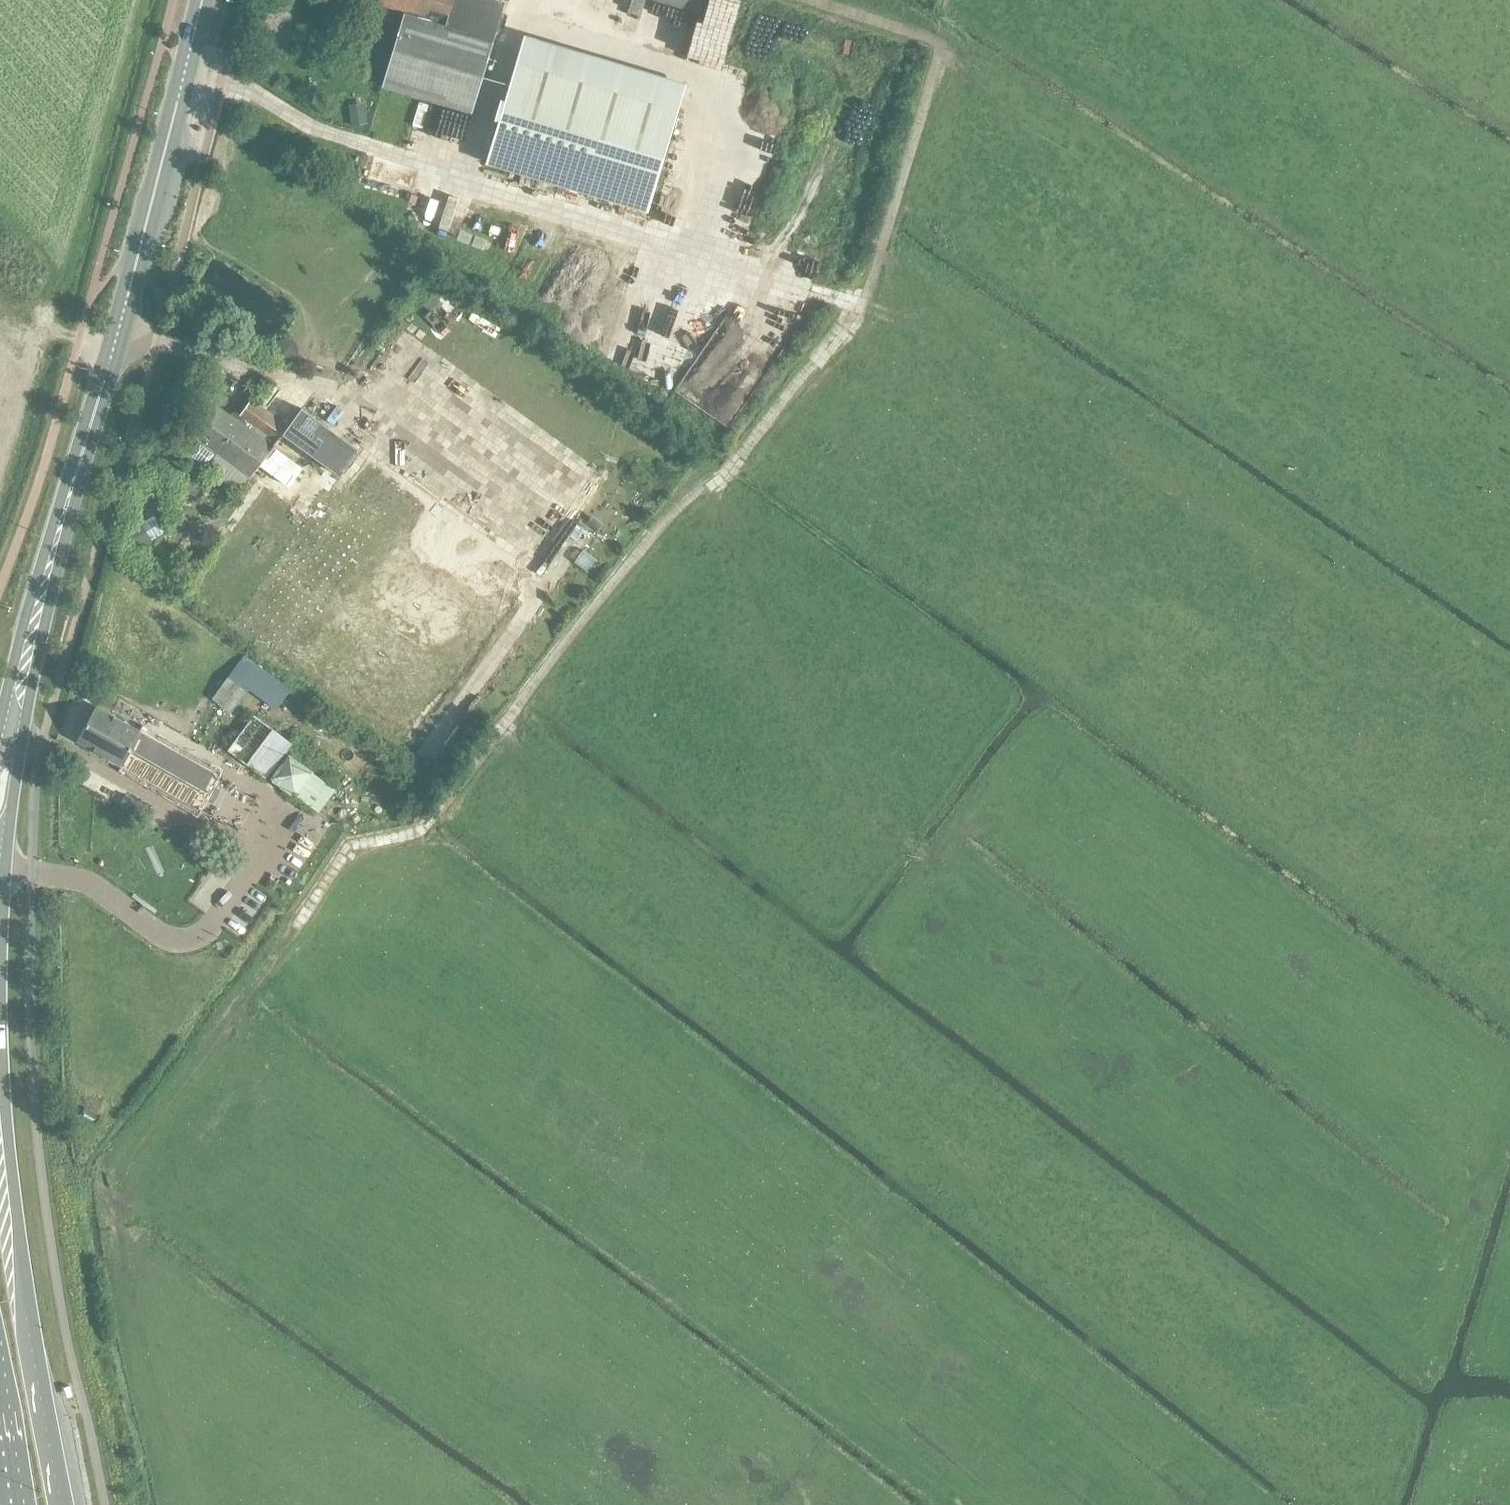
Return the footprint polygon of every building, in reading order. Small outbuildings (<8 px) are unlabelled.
[(355,16),(376,22),(380,7),(375,6),(376,2),(404,10),(382,85),(472,112),(505,0),(359,0),(355,16)] [(702,0),(657,0),(699,12),(702,0)] [(724,61),(741,0),(705,0),(691,52),(724,61)] [(487,158),(649,206),(685,87),(524,38),(487,158)] [(205,467),(207,467),(254,502),(265,486),(251,476),(282,433),(288,424),(252,398),(240,414),(246,418),(243,422),(210,398),(187,430),(200,439),(189,454),(190,456),(191,458),(193,459),(194,461),(196,462),(197,463),(199,464),(203,466),(205,467)] [(358,442),(304,403),(285,428),(339,468),(358,442)] [(134,553),(153,541),(140,520),(121,531),(134,553)] [(250,688),(277,708),(293,687),(245,652),(227,676),(211,697),(232,714),(249,692),(248,691),(250,688)] [(217,772),(197,761),(97,705),(78,739),(197,807),(200,802),(211,808),(224,784),(213,778),(217,772)] [(289,752),(285,750),(292,742),(253,714),(227,749),(265,777),(268,774),(296,795),(296,794),(319,811),(336,788),(313,772),(314,770),(289,752)] [(120,804),(139,815),(145,804),(126,793),(120,804)]
